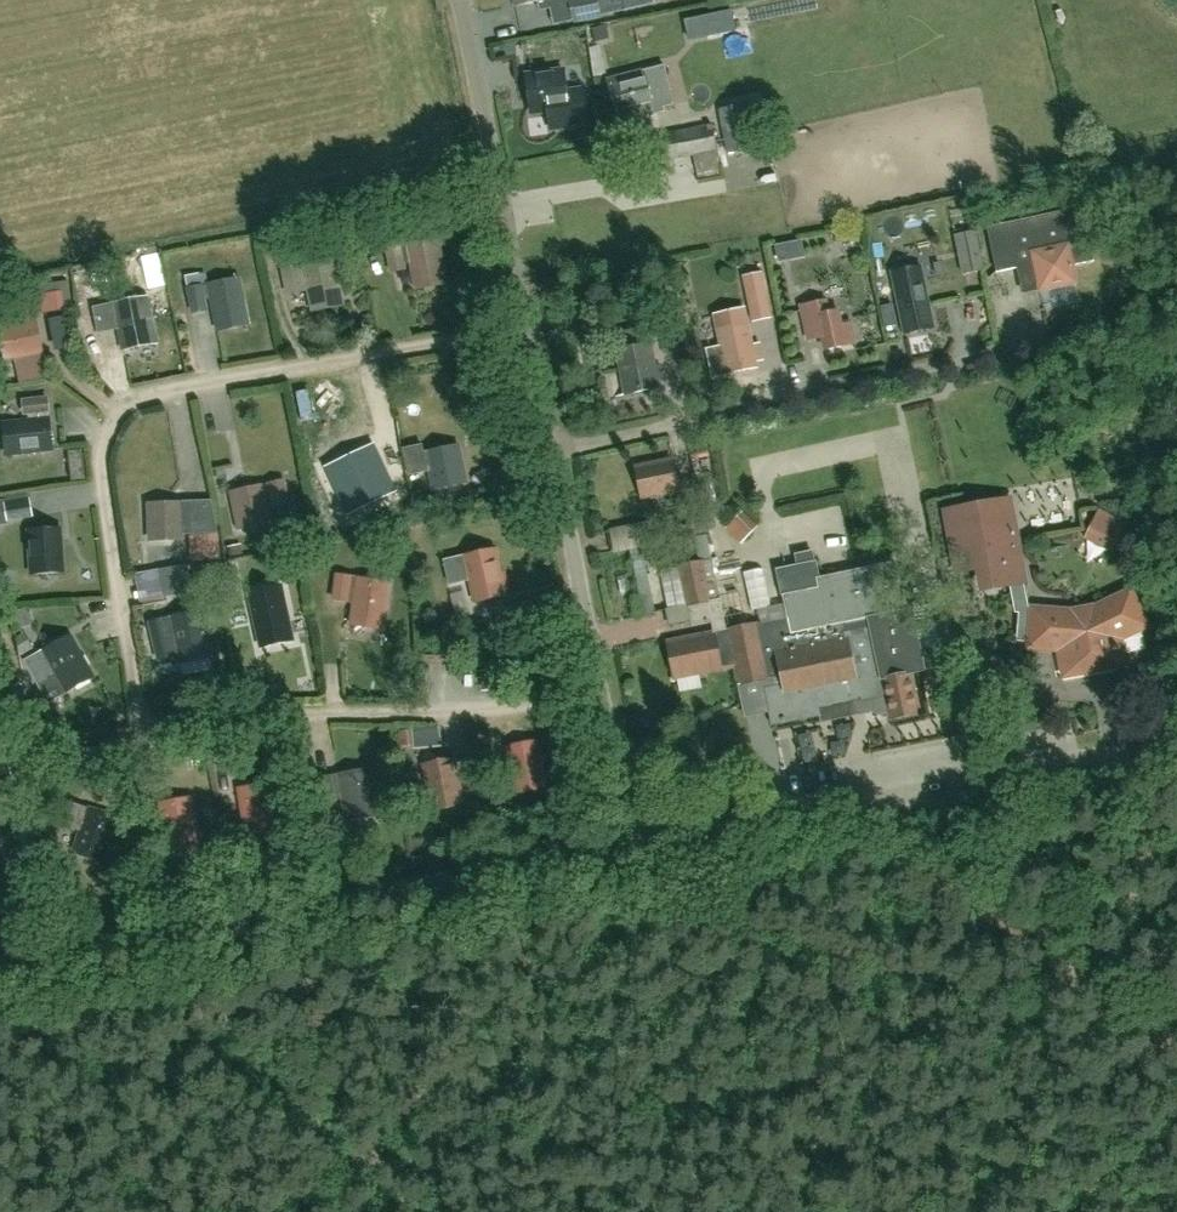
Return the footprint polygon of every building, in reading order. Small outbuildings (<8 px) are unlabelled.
[(569,0),(573,21),(574,23),(601,17),(599,8),(635,0),(568,0),(569,0)] [(703,16),(708,37),(736,31),(731,10),(703,16)] [(591,29),(595,43),(609,39),(606,25),(591,29)] [(664,64),(642,70),(606,79),(616,120),(635,115),(636,118),(663,111),(662,108),(674,105),(664,64)] [(587,123),(583,89),(566,92),(566,91),(562,92),(559,69),(525,74),(530,112),(547,110),(549,129),(570,126),(570,125),(587,123)] [(719,115),(726,153),(754,147),(746,110),(719,115)] [(720,177),(714,139),(712,125),(660,135),(665,160),(694,155),(699,181),(720,177)] [(601,130),(580,133),(582,147),(604,144),(601,130)] [(1074,266),(1095,262),(1083,208),(987,229),(997,273),(1017,269),(1022,289),(1038,286),(1039,293),(1078,285),(1074,266)] [(416,289),(447,282),(438,238),(387,248),(391,271),(405,268),(403,258),(410,257),(416,289)] [(778,263),(805,257),(802,240),(774,246),(778,263)] [(135,256),(140,279),(165,274),(160,250),(135,256)] [(311,303),(342,296),(334,259),(303,265),(305,272),(298,273),(296,267),(283,270),(288,293),(301,290),(299,280),(306,279),(311,303)] [(891,271),(904,335),(932,329),(919,265),(891,271)] [(756,323),(776,322),(774,273),(754,274),(756,323)] [(202,286),(189,289),(193,311),(206,309),(205,299),(212,298),(216,322),(247,315),(240,278),(209,285),(210,290),(203,291),(202,286)] [(123,352),(155,345),(146,298),(95,309),(99,331),(118,328),(123,352)] [(0,328),(0,360),(42,351),(31,300),(8,305),(13,325),(0,328)] [(825,350),(854,344),(849,320),(840,321),(838,311),(827,313),(825,300),(801,306),(808,340),(822,337),(825,350)] [(897,325),(892,304),(880,307),(884,328),(897,325)] [(714,314),(721,346),(706,350),(713,376),(727,373),(756,366),(754,357),(761,355),(758,344),(751,345),(743,308),(714,314)] [(646,327),(617,333),(629,394),(658,388),(656,378),(663,377),(661,365),(654,367),(646,327)] [(1113,343),(1111,327),(1089,331),(1092,347),(1113,343)] [(5,455),(15,454),(52,450),(49,419),(43,419),(42,412),(49,411),(47,398),(24,400),(25,414),(28,413),(29,421),(2,423),(5,455)] [(409,476),(430,472),(434,489),(465,483),(458,446),(423,454),(421,446),(403,449),(409,476)] [(342,461),(326,469),(344,506),(354,502),(357,509),(376,499),(367,479),(373,476),(377,484),(389,478),(379,457),(367,463),(369,468),(363,471),(360,466),(348,472),(342,461)] [(641,496),(677,489),(671,458),(635,465),(641,496)] [(276,507),(289,505),(284,482),(232,493),(238,521),(249,519),(250,527),(271,522),(267,501),(274,499),(276,507)] [(8,519),(31,515),(28,500),(0,505),(0,520),(8,519)] [(182,503),(147,503),(148,540),(183,539),(183,535),(218,533),(212,501),(203,502),(189,502),(182,503)] [(981,572),(984,590),(1023,583),(1015,538),(1013,525),(999,528),(995,508),(947,516),(957,571),(958,576),(981,572)] [(31,575),(63,574),(61,529),(29,531),(31,575)] [(617,540),(621,558),(659,550),(655,532),(617,540)] [(219,533),(189,536),(191,562),(221,559),(219,533)] [(726,632),(712,561),(706,533),(693,536),(699,564),(680,567),(688,604),(689,604),(693,625),(712,621),(715,632),(667,642),(675,678),(733,666),(725,632),(726,632)] [(506,593),(496,549),(444,561),(449,583),(463,580),(462,575),(469,574),(475,600),(506,593)] [(232,559),(216,562),(219,575),(235,572),(232,559)] [(733,666),(734,666),(738,684),(781,676),(783,686),(765,689),(773,725),(820,715),(818,705),(859,696),(860,705),(870,708),(881,712),(888,711),(890,721),(919,716),(911,676),(924,673),(919,651),(911,611),(907,612),(897,563),(816,580),(813,564),(779,571),(788,620),(726,632),(725,632),(733,666)] [(199,587),(214,583),(210,565),(195,569),(199,587)] [(156,574),(160,592),(189,587),(186,569),(156,574)] [(338,575),(334,598),(355,601),(351,623),(382,628),(389,583),(338,575)] [(260,638),(291,631),(283,595),(252,601),(260,638)] [(1066,666),(1073,670),(1111,664),(1116,657),(1144,651),(1140,625),(1127,599),(1093,615),(1074,618),(1036,615),(1033,644),(1062,647),(1066,666)] [(180,663),(211,655),(201,611),(170,618),(171,624),(165,626),(163,620),(150,623),(158,661),(179,657),(180,663)] [(925,644),(940,644),(940,614),(925,614),(925,644)] [(93,676),(89,669),(70,636),(25,663),(44,695),(57,687),(61,694),(93,676)] [(21,682),(10,685),(14,705),(26,702),(21,682)] [(555,726),(541,729),(544,745),(559,742),(555,726)] [(516,785),(544,779),(536,742),(508,748),(516,785)] [(433,811),(463,806),(454,759),(424,765),(433,811)] [(345,812),(376,807),(369,769),(318,779),(322,801),(342,798),(345,812)] [(245,827),(276,821),(270,784),(239,789),(245,827)] [(167,841),(198,836),(190,789),(159,794),(167,841)] [(114,830),(118,819),(88,809),(87,811),(80,808),(81,807),(67,803),(61,825),(74,829),(74,828),(81,830),(74,854),(104,863),(108,851),(114,853),(120,832),(114,830)]
